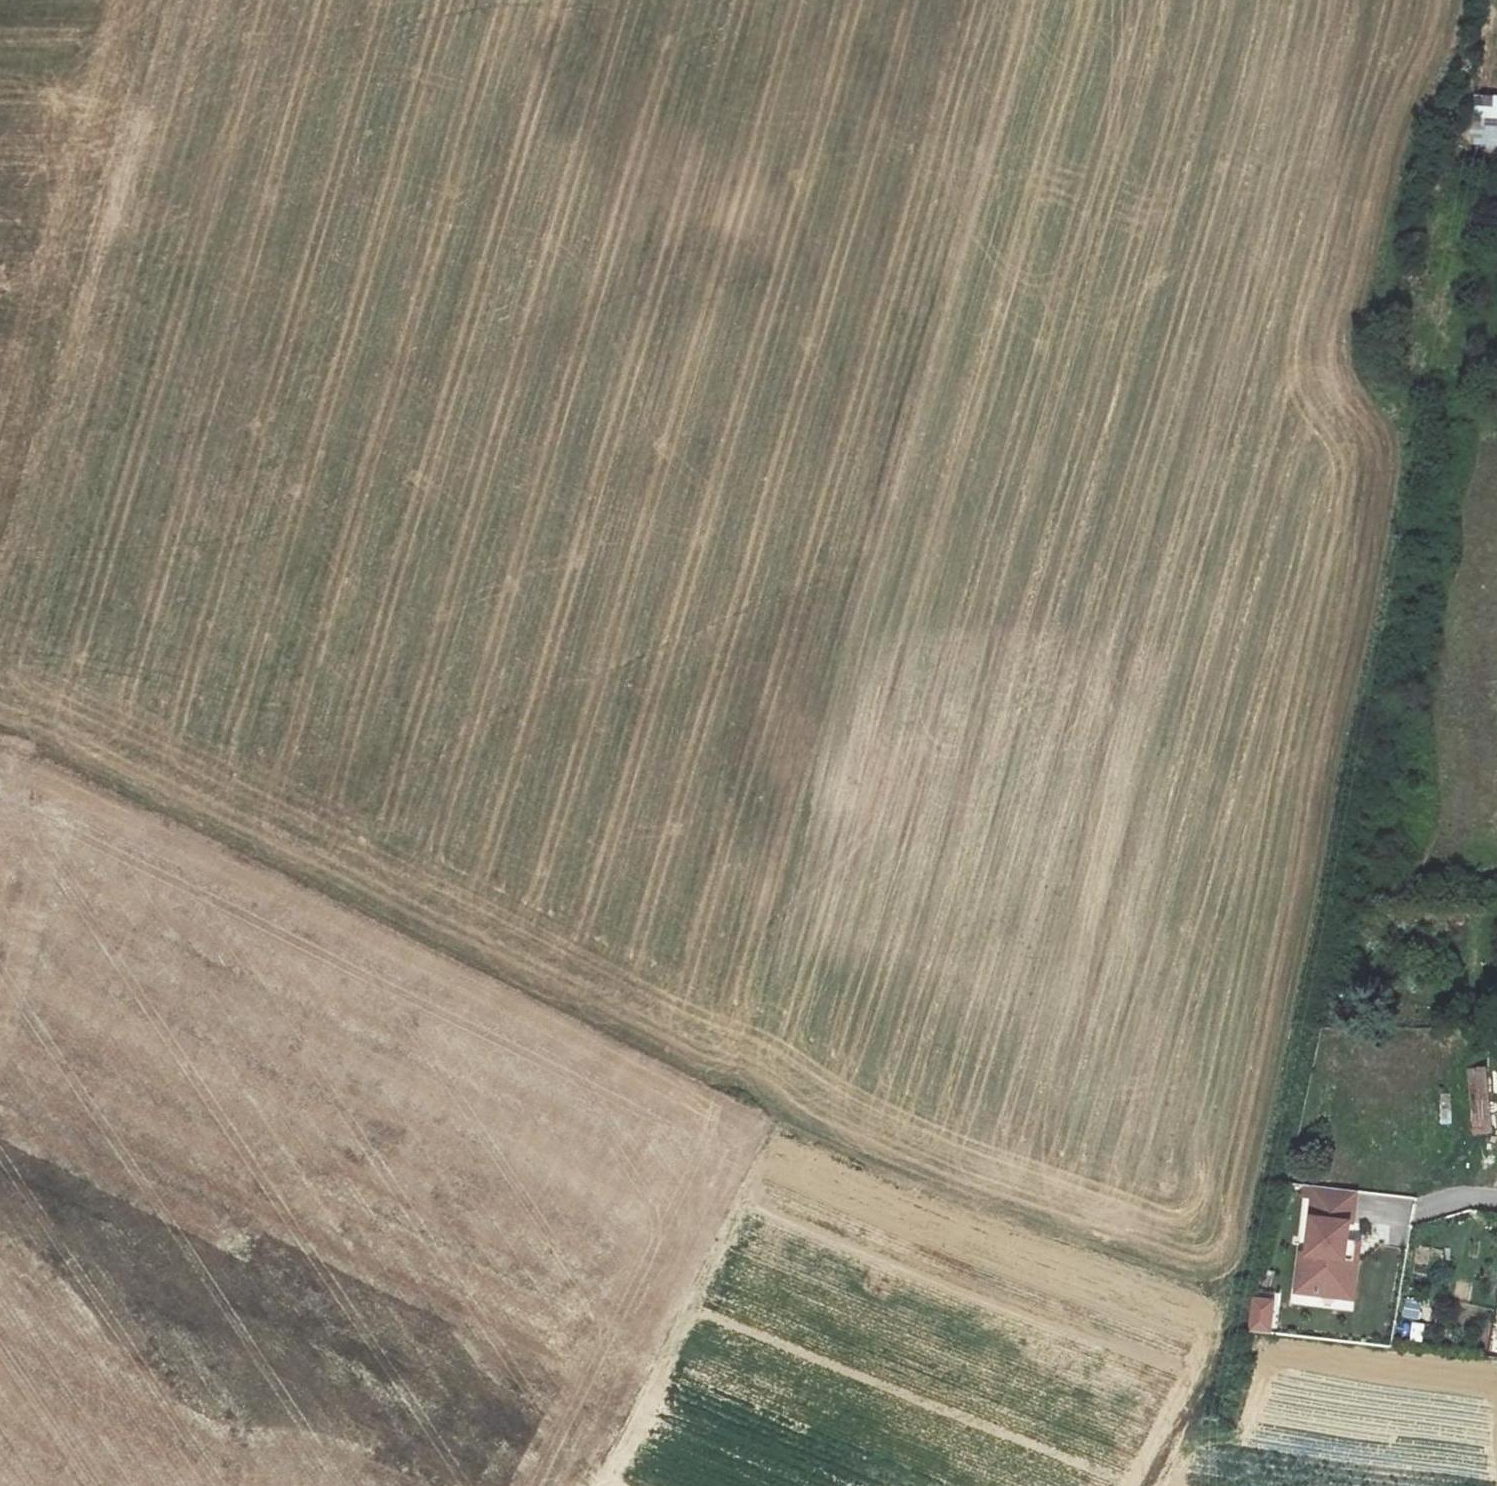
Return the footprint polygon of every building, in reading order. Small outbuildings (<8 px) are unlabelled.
[(1467,93),(1465,143),(1496,144),(1496,94),(1467,93)] [(1488,1066),(1467,1067),(1472,1135),(1493,1133),(1488,1066)] [(1438,1126),(1455,1123),(1451,1092),(1433,1094),(1438,1126)] [(1354,1189),(1301,1183),(1300,1193),(1310,1194),(1307,1215),(1310,1215),(1305,1251),(1298,1250),(1293,1288),(1336,1294),(1341,1256),(1343,1256),(1346,1237),(1348,1220),(1350,1220),(1354,1189)] [(1341,1256),(1336,1294),(1350,1295),(1357,1238),(1346,1237),(1343,1256),(1341,1256)] [(1247,1329),(1271,1334),(1278,1300),(1254,1294),(1247,1329)]
